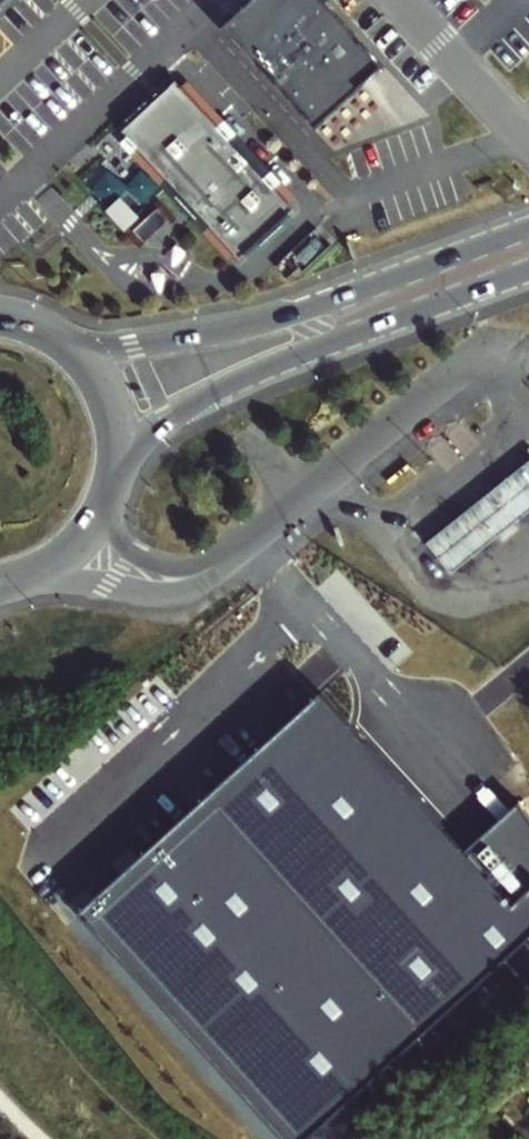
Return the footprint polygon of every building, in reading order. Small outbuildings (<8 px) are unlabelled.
[(306,123),(378,63),(325,0),(240,0),(218,18),(306,123)] [(115,117),(226,250),(282,203),(263,180),(267,176),(260,167),(256,171),(221,129),(225,126),(216,115),(212,118),(171,70),(115,117)] [(104,189),(118,203),(133,187),(118,174),(104,189)] [(120,217),(131,230),(156,209),(146,196),(120,217)] [(163,206),(139,228),(151,241),(175,219),(163,206)] [(427,547),(450,576),(528,515),(528,468),(427,547)] [(218,1002),(77,841),(216,733),(195,706),(283,636),(252,597),(0,799),(0,899),(144,1066),(218,1002)] [(512,1099),(528,1088),(528,1063),(499,1084),(512,1099)]
